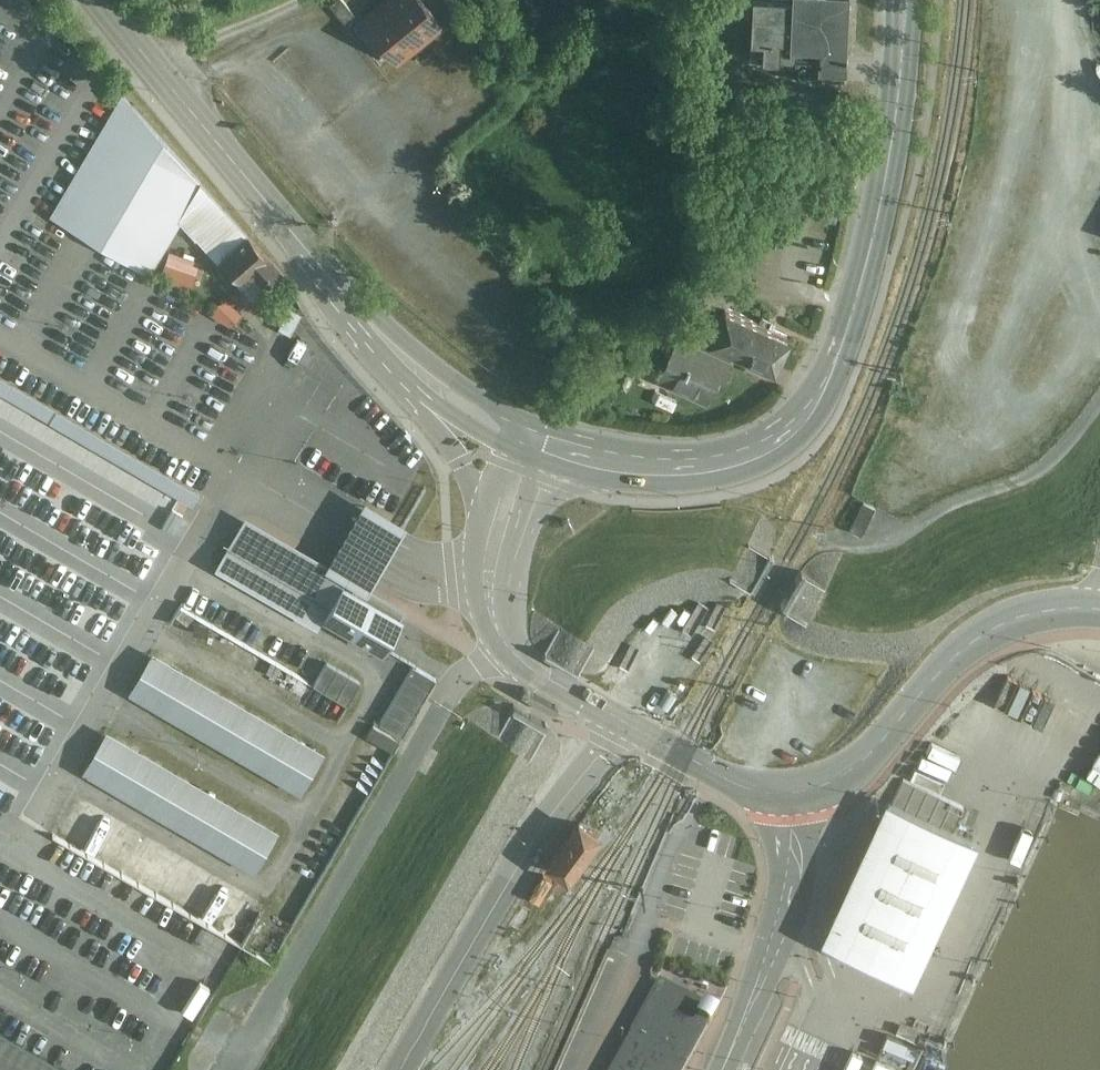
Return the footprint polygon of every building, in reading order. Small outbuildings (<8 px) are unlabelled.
[(363,21),(397,63),(442,27),(420,0),(389,0),(363,21)] [(854,0),(756,0),(753,65),(783,66),(784,38),(793,38),(793,44),(824,45),(823,82),(847,83),(847,68),(852,68),(854,0)] [(73,181),(51,216),(149,274),(179,221),(195,239),(196,238),(180,220),(201,181),(123,95),(83,164),(73,181)] [(201,181),(180,220),(196,238),(219,260),(221,258),(248,234),(201,181)] [(248,234),(221,258),(241,280),(246,275),(250,279),(255,275),(269,291),(285,276),(248,234)] [(202,262),(169,253),(163,274),(178,278),(175,286),(188,289),(189,284),(195,286),(202,262)] [(797,335),(732,305),(717,336),(781,367),(797,335)] [(735,360),(680,335),(660,381),(710,404),(723,373),(729,375),(735,360)] [(331,563),(370,585),(408,520),(369,498),(331,563)] [(847,533),(861,539),(874,511),(861,505),(847,533)] [(320,628),(327,616),(349,579),(377,595),(406,612),(409,607),(370,585),(331,563),(248,515),(217,569),(320,628)] [(377,595),(349,579),(327,616),(385,649),(406,612),(377,595)] [(181,607),(166,633),(337,728),(364,680),(213,594),(200,617),(181,607)] [(326,748),(156,650),(132,692),(301,790),(326,748)] [(276,965),(441,679),(415,664),(274,909),(266,904),(242,946),(276,965)] [(278,829),(110,730),(86,770),(255,869),(278,829)] [(902,776),(892,797),(954,825),(964,805),(902,776)] [(912,977),(977,835),(954,825),(892,797),(885,794),(821,935),(912,977)] [(602,833),(578,815),(543,862),(559,874),(568,880),(602,833)] [(711,1024),(716,1015),(716,1014),(687,997),(662,983),(613,1069),(684,1069),(711,1024)]
